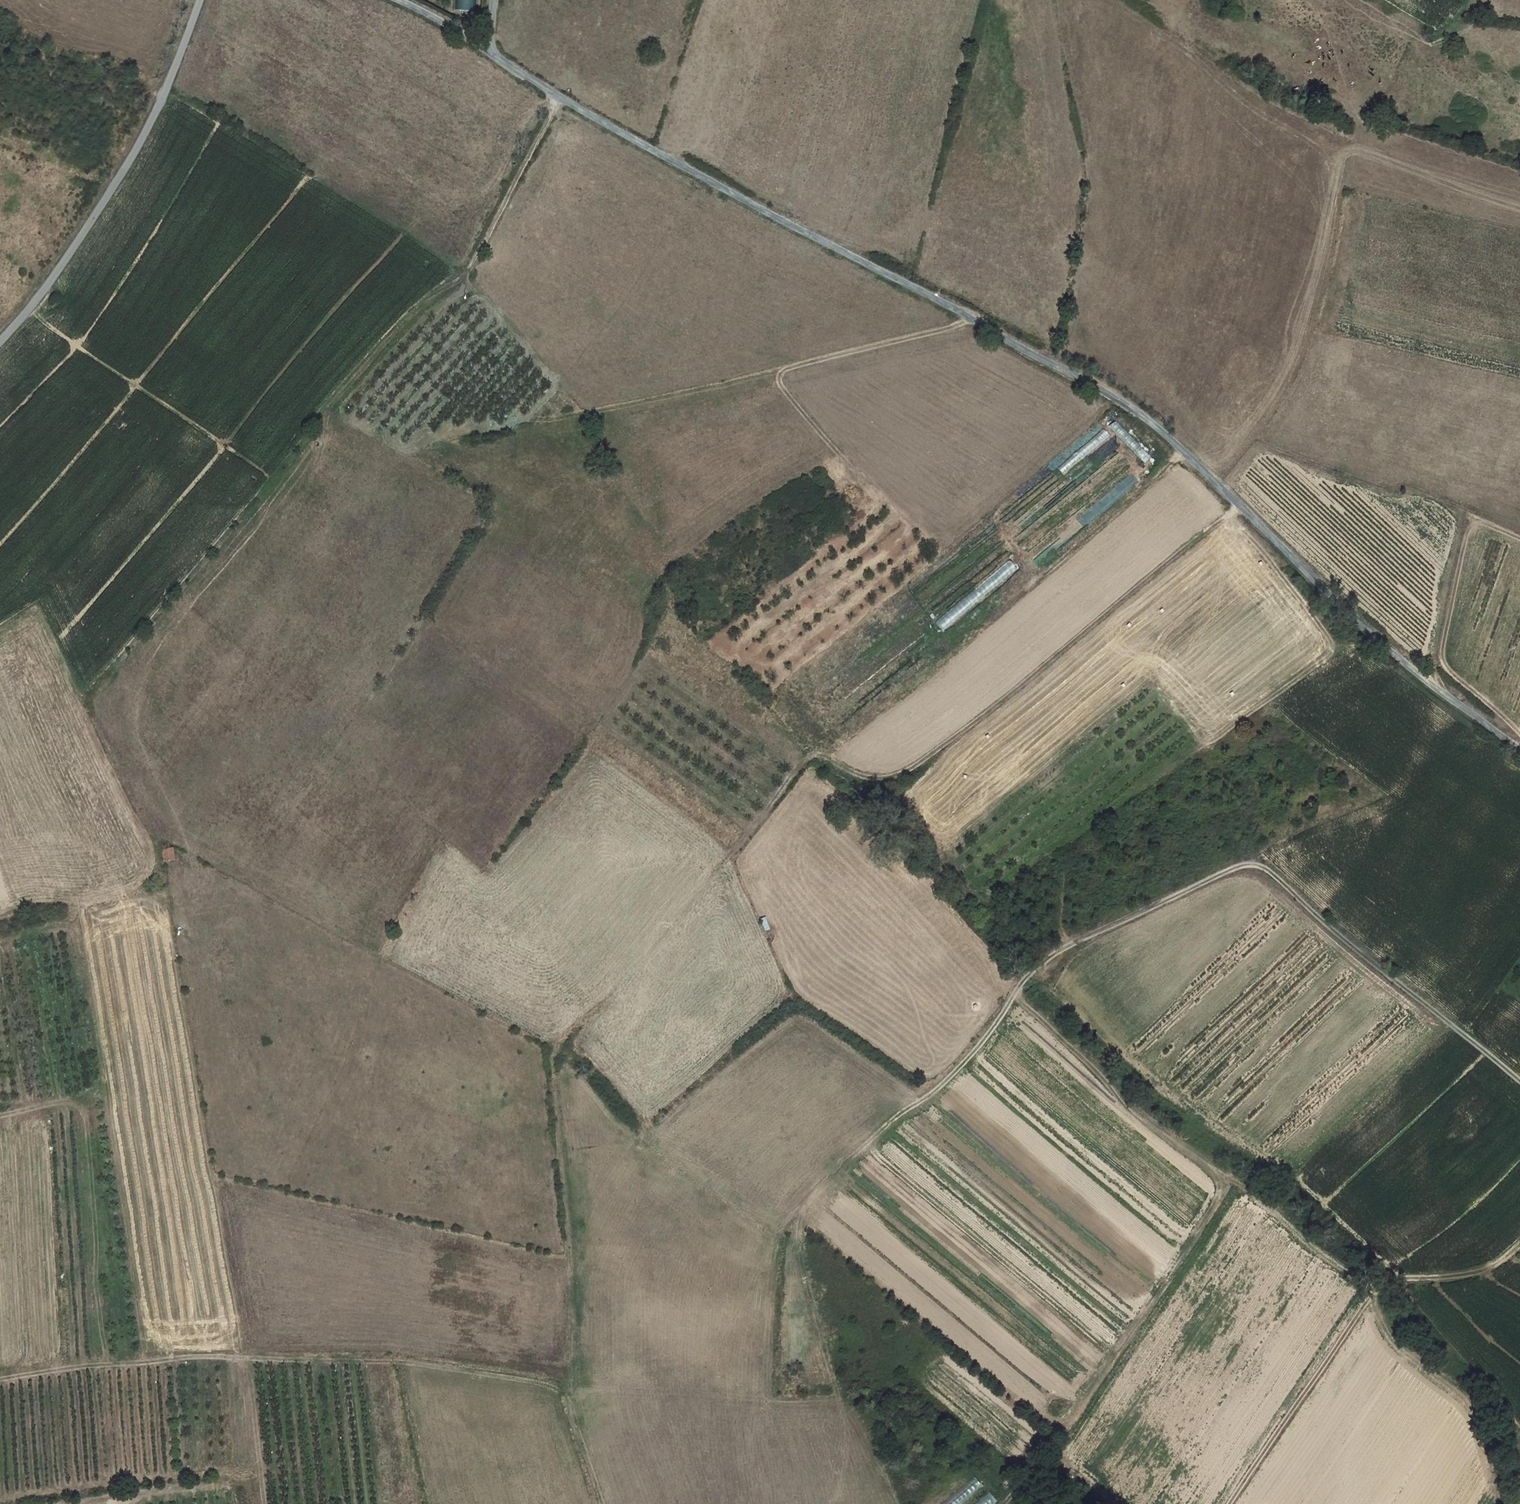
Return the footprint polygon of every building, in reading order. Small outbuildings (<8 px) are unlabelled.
[(172,849),(161,851),(163,863),(174,861),(172,849)]
